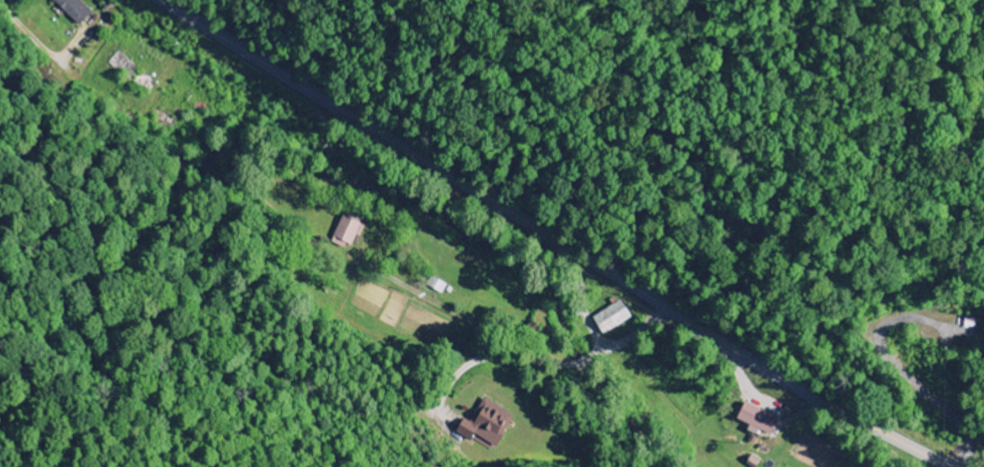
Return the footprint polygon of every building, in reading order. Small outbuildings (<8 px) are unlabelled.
[(79,0),(52,0),(79,25),(92,12),(79,0)] [(332,242),(349,249),(362,220),(344,212),(332,242)] [(447,285),(431,277),(426,286),(441,294),(447,285)] [(602,335),(631,319),(621,301),(592,317),(602,335)] [(514,417),(483,398),(469,421),(463,418),(455,432),(470,441),(474,435),(495,447),(514,417)] [(772,435),(779,417),(744,403),(736,421),(772,435)]
